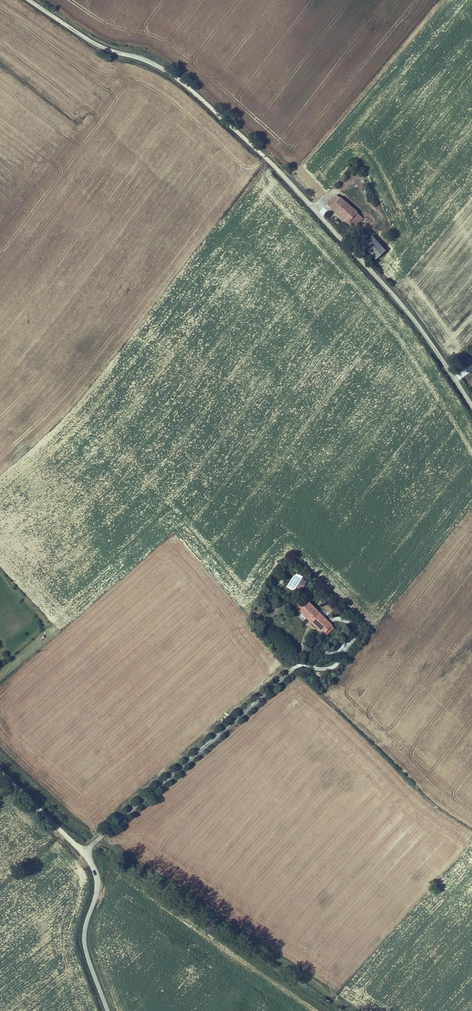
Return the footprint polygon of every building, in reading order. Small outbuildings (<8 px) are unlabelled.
[(332,206),(331,207),(348,222),(357,212),(340,197),(336,194),(328,203),(332,206)] [(357,212),(348,222),(351,225),(352,223),(357,217),(360,214),(357,212)] [(360,220),(357,217),(352,223),(355,226),(360,220)] [(383,250),(371,236),(361,244),(374,258),(383,250)] [(467,363),(471,358),(466,353),(462,359),(467,363)] [(304,587),(307,581),(303,578),(299,584),(304,587)] [(325,636),(334,627),(302,596),(298,600),(303,606),(298,611),(325,636)] [(293,605),(298,611),(303,606),(298,600),(293,605)]
